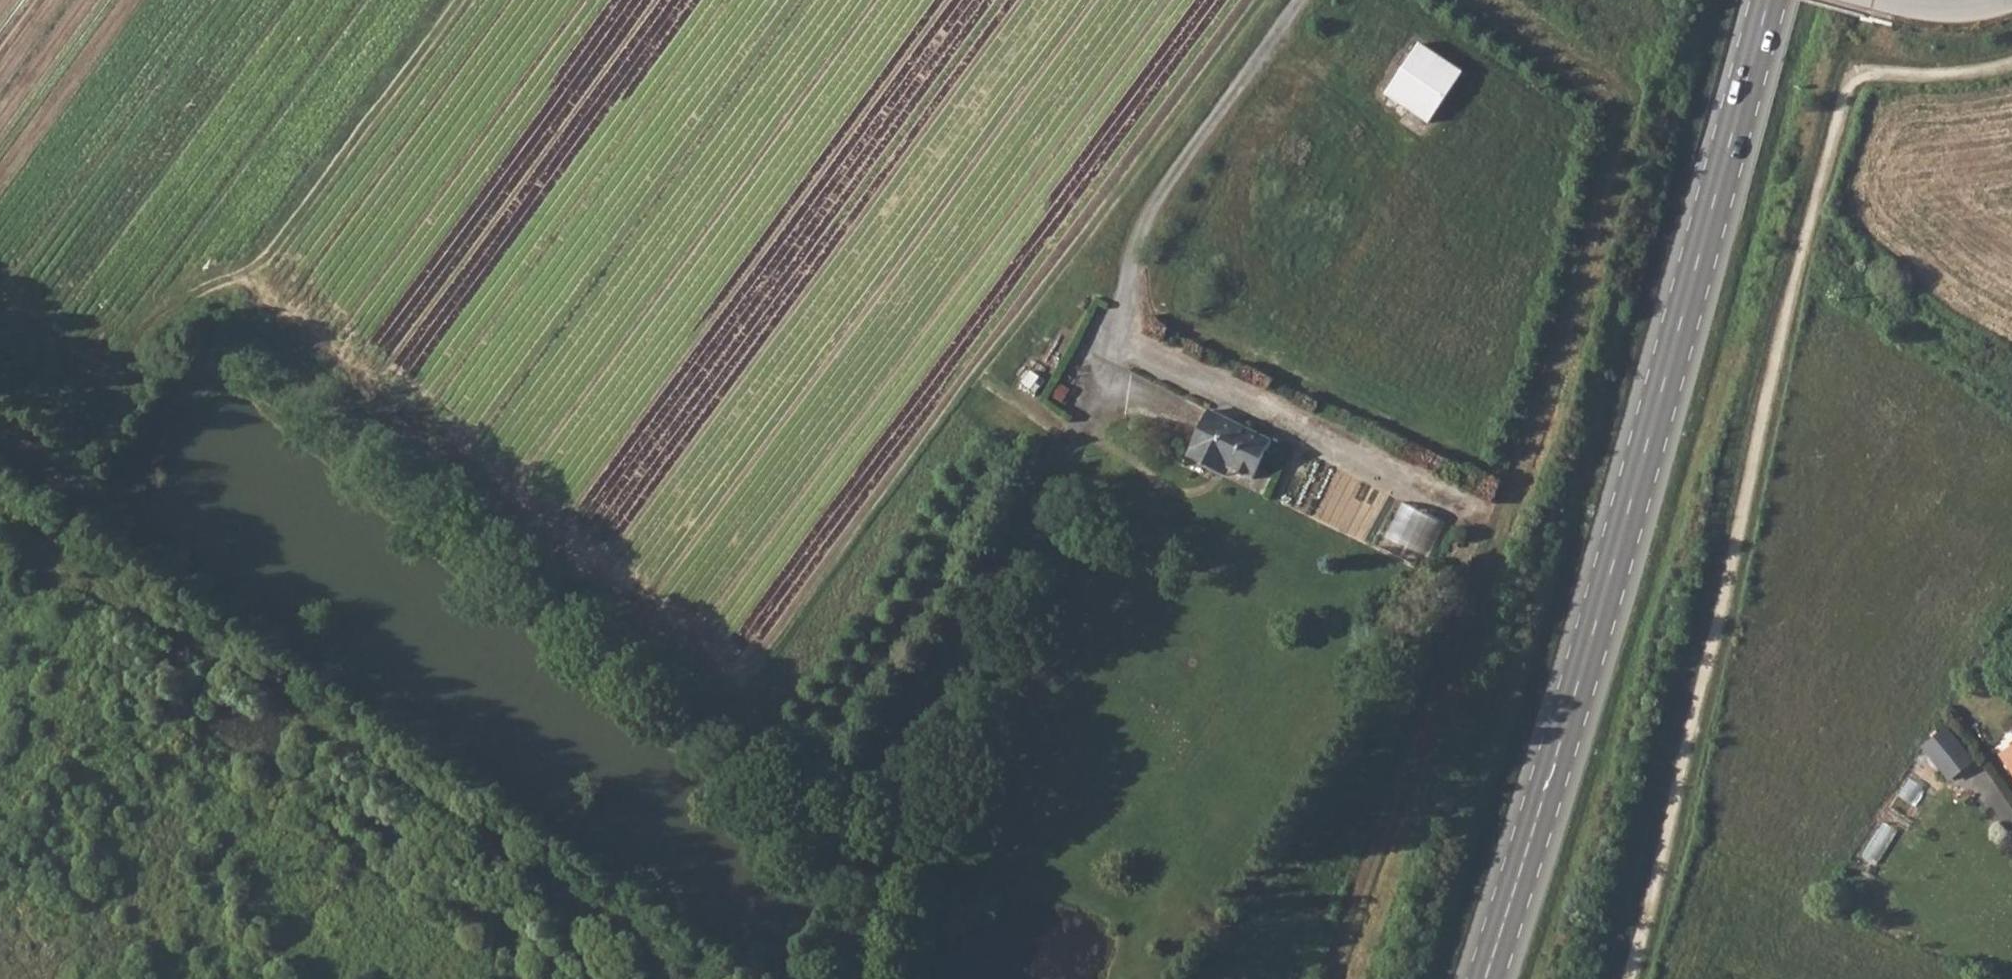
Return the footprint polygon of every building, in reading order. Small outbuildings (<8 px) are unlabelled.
[(1433,123),(1466,70),(1421,41),(1387,94),(1433,123)] [(1208,410),(1186,458),(1224,476),(1229,469),(1251,480),(1270,442),(1208,410)] [(1383,547),(1425,567),(1447,522),(1405,502),(1383,547)] [(1952,781),(1978,760),(1949,724),(1923,745),(1952,781)] [(2000,752),(2011,770),(2011,744),(2000,752)]
